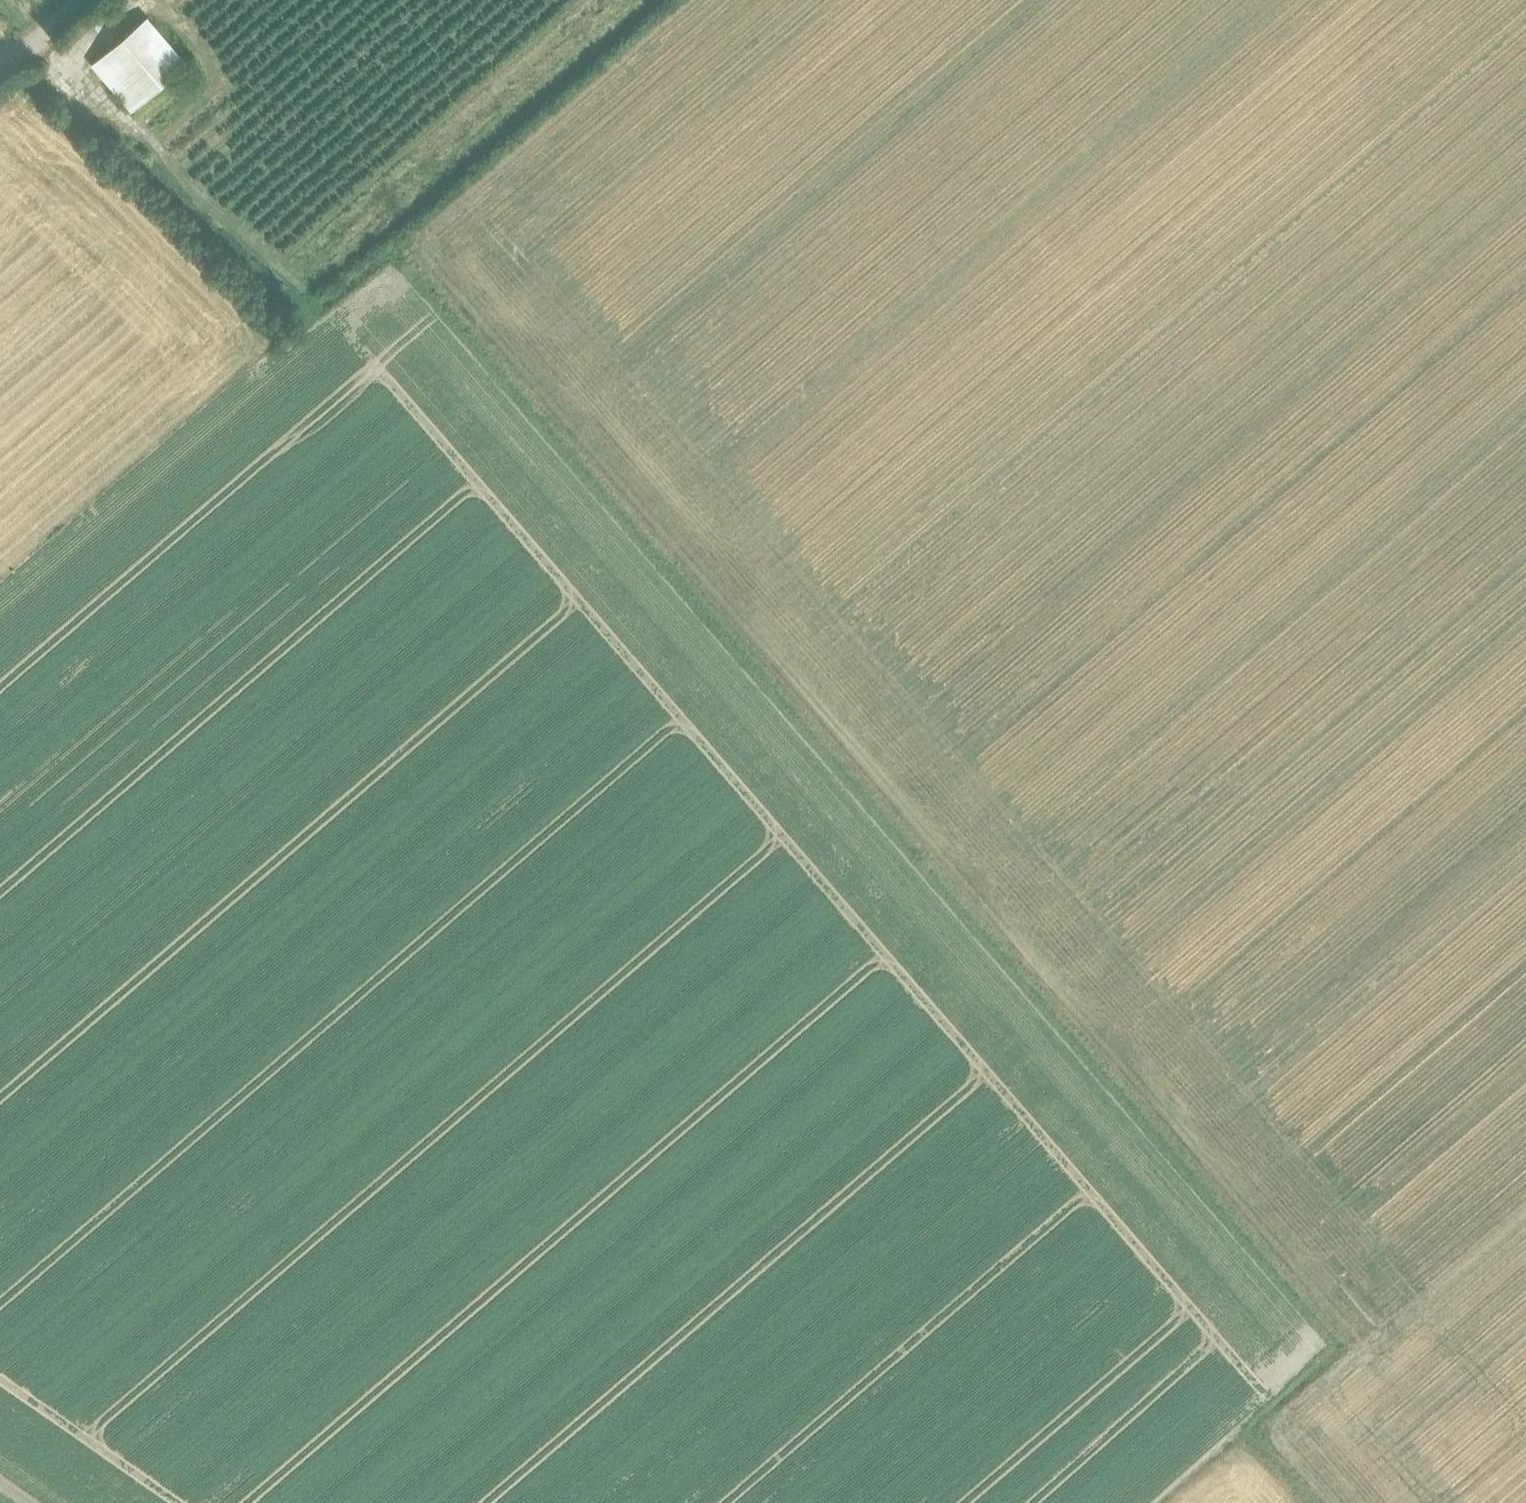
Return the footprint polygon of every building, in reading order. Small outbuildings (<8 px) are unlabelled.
[(91,64),(131,111),(186,64),(147,17),(91,64)] [(187,68),(170,84),(176,91),(194,75),(187,68)]
